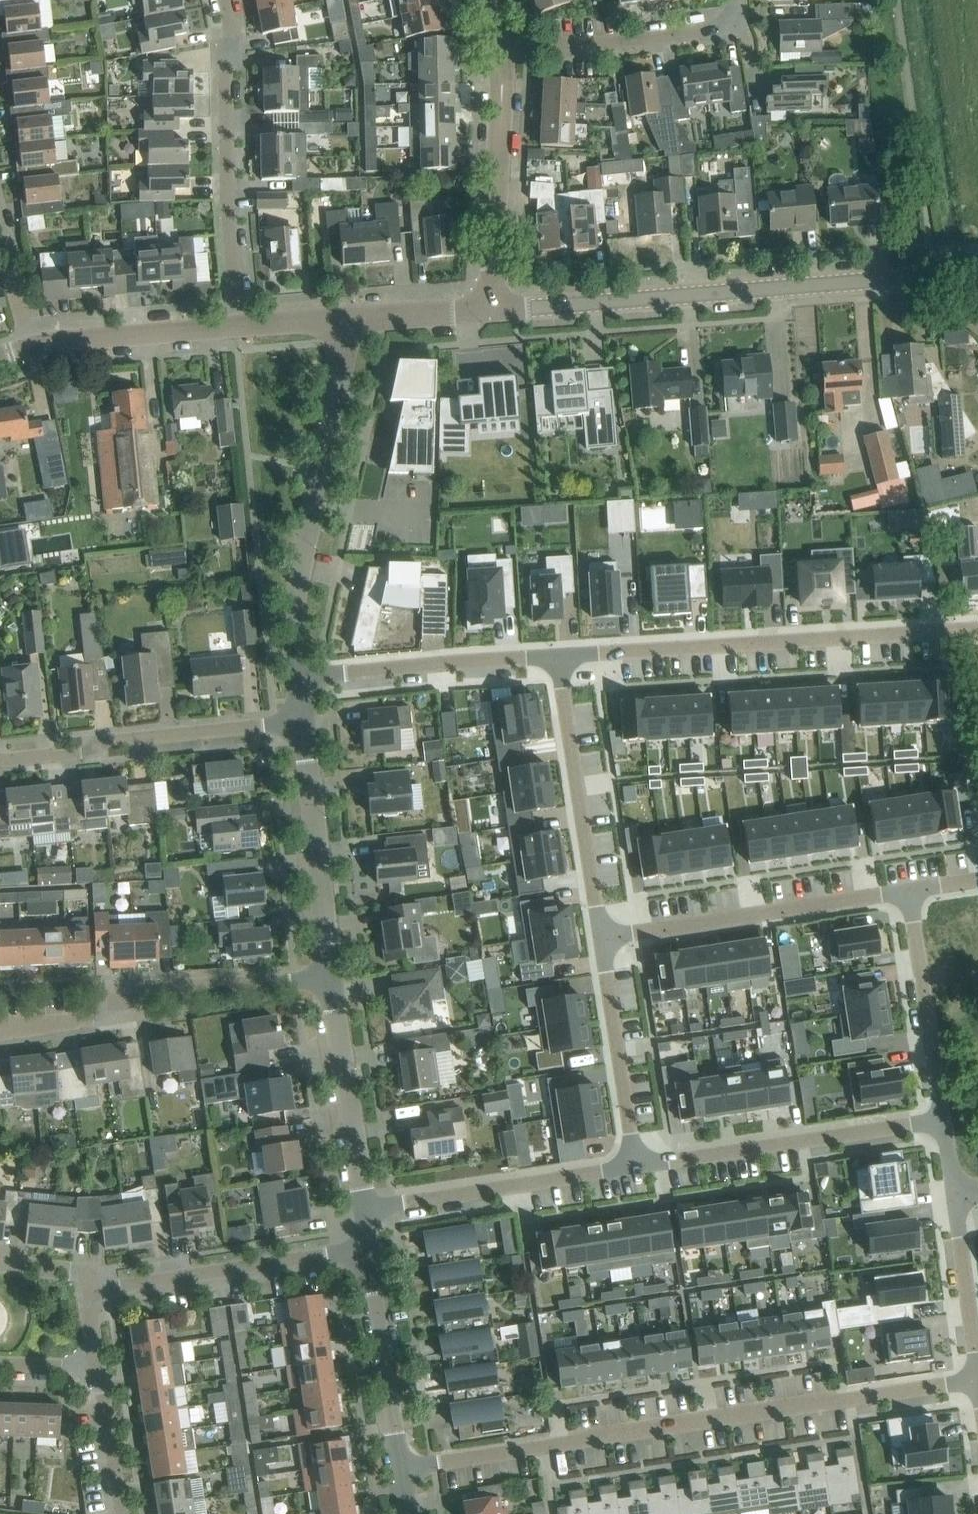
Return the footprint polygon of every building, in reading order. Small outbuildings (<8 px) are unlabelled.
[(6,34),(41,30),(40,30),(38,7),(40,7),(39,0),(0,0),(0,11),(3,11),(6,34)] [(144,18),(183,11),(181,0),(131,0),(132,5),(141,3),(144,18)] [(258,14),(290,7),(289,0),(256,0),(258,14)] [(401,17),(435,11),(433,0),(398,0),(401,17)] [(538,14),(569,4),(568,0),(533,0),(538,14)] [(349,5),(353,27),(362,25),(358,4),(349,5)] [(843,28),(843,21),(853,21),(852,5),(818,6),(819,22),(799,22),(779,23),(780,60),(782,60),(781,54),(820,52),(820,39),(822,39),(843,28)] [(290,7),(258,14),(259,16),(253,17),(255,28),(261,27),(262,35),(272,33),(274,45),(296,41),(290,7)] [(183,11),(144,18),(147,33),(138,35),(141,55),(156,52),(176,48),(173,37),(188,34),(183,11)] [(435,11),(401,17),(406,39),(439,32),(435,11)] [(330,25),(334,42),(339,42),(349,41),(345,22),(330,25)] [(362,25),(353,27),(357,48),(366,47),(362,25)] [(8,48),(10,71),(45,67),(42,44),(49,43),(47,29),(40,30),(41,30),(6,34),(1,34),(3,49),(8,48)] [(407,55),(408,63),(458,62),(458,52),(452,52),(452,39),(418,40),(418,51),(407,55)] [(349,41),(339,42),(341,55),(351,54),(349,41)] [(357,49),(359,63),(373,63),(375,63),(372,47),(357,49)] [(257,82),(258,92),(308,91),(321,91),(321,69),(322,69),(322,56),(316,57),(296,57),(296,69),(263,69),(263,82),(257,82)] [(152,82),(152,97),(192,96),(192,73),(177,73),(177,61),(157,61),(143,62),(143,82),(152,82)] [(419,73),(419,84),(453,83),(452,71),(458,71),(458,62),(408,63),(408,71),(419,73)] [(359,63),(362,78),(373,78),(373,63),(359,63)] [(726,63),(703,67),(708,104),(729,101),(731,114),(744,112),(741,83),(730,85),(726,63)] [(12,85),(14,108),(49,104),(46,81),(49,81),(47,67),(45,67),(10,71),(5,71),(7,86),(12,85)] [(682,92),(670,94),(675,122),(689,120),(688,107),(708,104),(703,67),(679,70),(682,92)] [(675,122),(670,94),(656,96),(653,74),(625,78),(628,98),(629,103),(623,104),(623,109),(624,114),(630,113),(631,118),(647,115),(663,151),(664,151),(664,158),(680,155),(674,122),(675,122)] [(766,98),(766,113),(810,111),(810,97),(825,96),(825,78),(781,79),(781,88),(771,88),(771,98),(766,98)] [(543,80),(542,102),(575,104),(576,82),(543,80)] [(408,98),(408,104),(408,106),(459,105),(459,95),(453,95),(453,83),(419,84),(419,95),(408,98)] [(297,113),(297,124),(323,124),(323,123),(331,124),(331,112),(309,112),(308,91),(258,92),(258,101),(264,101),(264,114),(297,113)] [(606,106),(617,104),(616,93),(604,95),(606,106)] [(363,94),(364,107),(375,106),(374,94),(363,94)] [(143,112),(144,132),(167,132),(172,132),(179,132),(178,120),(193,119),(192,96),(152,97),(153,112),(143,112)] [(16,122),(19,145),(53,141),(53,140),(64,139),(63,129),(72,128),(70,116),(71,116),(70,101),(49,104),(14,108),(9,108),(11,123),(16,122)] [(542,102),(541,124),(573,126),(573,125),(574,112),(580,113),(580,115),(584,115),(585,105),(575,104),(542,102)] [(409,114),(409,127),(454,126),(453,115),(459,114),(459,105),(408,106),(408,104),(397,105),(397,114),(409,114)] [(364,107),(364,120),(375,119),(375,106),(364,107)] [(612,110),(615,128),(626,127),(624,114),(623,109),(612,110)] [(338,114),(338,124),(353,123),(353,113),(338,114)] [(770,116),(751,117),(753,131),(754,145),(766,143),(765,124),(770,124),(770,116)] [(850,122),(845,122),(846,138),(858,137),(859,154),(872,153),(875,152),(870,121),(869,121),(859,121),(850,122)] [(331,124),(323,123),(323,124),(323,134),(331,134),(331,124)] [(255,149),(255,159),(306,158),(305,136),(323,136),(323,134),(323,124),(297,124),(297,136),(260,136),(261,149),(255,149)] [(573,126),(541,124),(540,146),(572,148),(573,136),(578,136),(578,138),(585,138),(586,126),(573,125),(573,126)] [(409,127),(409,149),(460,148),(460,138),(454,139),(454,126),(409,127)] [(626,127),(615,128),(617,147),(613,148),(615,162),(631,161),(626,127)] [(754,145),(753,131),(744,132),(745,146),(754,145)] [(148,166),(148,167),(188,166),(187,143),(173,143),(172,132),(167,132),(144,132),(138,132),(138,152),(136,154),(136,163),(139,166),(148,166)] [(365,137),(365,150),(376,150),(376,136),(365,137)] [(18,182),(23,182),(23,181),(57,177),(57,178),(78,176),(77,161),(56,164),(53,141),(19,145),(21,167),(16,168),(18,182)] [(460,148),(409,149),(409,157),(420,160),(421,171),(455,170),(454,158),(460,158),(460,148)] [(376,150),(365,150),(366,172),(376,172),(376,150)] [(527,150),(527,159),(544,160),(545,151),(527,150)] [(680,156),(682,179),(696,178),(694,155),(680,156)] [(678,157),(667,157),(669,177),(680,176),(678,157)] [(306,158),(255,159),(255,168),(261,168),(261,181),(294,180),(294,192),(314,192),(320,192),(320,180),(306,180),(306,158)] [(615,162),(600,164),(601,176),(635,172),(634,160),(631,161),(615,162)] [(527,162),(526,170),(536,170),(536,162),(527,162)] [(188,166),(148,167),(148,190),(139,190),(139,203),(154,202),(157,202),(170,202),(174,202),(174,190),(188,190),(188,166)] [(733,170),(734,180),(718,182),(719,198),(700,200),(701,220),(699,220),(700,236),(735,233),(736,238),(755,237),(754,231),(759,231),(757,212),(752,212),(749,169),(733,170)] [(875,187),(855,188),(848,189),(847,181),(846,178),(844,175),(840,174),(833,175),(830,177),(828,180),(828,183),(829,191),(828,191),(829,205),(831,225),(850,223),(850,227),(860,226),(878,225),(875,187)] [(23,181),(23,182),(26,204),(21,205),(22,219),(64,213),(62,200),(60,201),(57,178),(57,177),(23,181)] [(345,179),(346,191),(366,191),(365,179),(345,179)] [(637,197),(638,217),(640,237),(670,235),(668,204),(682,203),(680,183),(680,179),(655,181),(656,195),(637,197)] [(540,252),(572,250),(567,193),(554,195),(553,185),(550,185),(530,183),(529,199),(537,200),(536,221),(538,221),(540,252)] [(814,225),(812,205),(810,187),(796,188),(797,193),(768,196),(771,230),(791,228),(792,232),(814,230),(814,225)] [(572,250),(572,253),(595,251),(593,225),(605,224),(605,222),(602,190),(567,193),(572,250)] [(257,195),(257,209),(286,209),(286,195),(257,195)] [(451,226),(451,219),(446,219),(445,207),(444,207),(438,202),(438,201),(409,203),(412,235),(424,234),(426,259),(454,257),(453,240),(467,239),(468,217),(466,217),(466,225),(451,226)] [(170,202),(157,202),(158,217),(170,217),(170,202)] [(377,223),(363,224),(367,264),(390,262),(388,240),(400,239),(399,220),(398,204),(375,206),(377,223)] [(367,264),(363,224),(362,224),(361,209),(348,210),(348,211),(325,213),(326,226),(329,246),(340,245),(342,266),(367,264)] [(617,221),(605,222),(605,224),(606,234),(618,233),(617,221)] [(271,251),(273,272),(299,270),(296,230),(267,232),(268,251),(271,251)] [(179,246),(157,248),(160,283),(172,282),(172,290),(183,289),(183,284),(196,283),(192,238),(178,239),(179,246)] [(92,288),(89,254),(87,242),(65,244),(66,256),(67,265),(40,267),(43,302),(58,300),(58,295),(69,294),(70,299),(81,298),(80,289),(92,288)] [(135,259),(124,260),(126,289),(138,288),(139,293),(149,292),(149,283),(160,283),(157,248),(135,250),(135,259)] [(111,252),(89,254),(92,288),(103,288),(104,296),(115,295),(114,290),(126,289),(124,260),(112,261),(111,252)] [(924,377),(922,346),(894,348),(896,377),(881,378),(883,400),(931,396),(932,403),(933,403),(933,400),(938,399),(943,459),(965,458),(963,440),(962,440),(973,433),(960,413),(961,413),(960,396),(951,397),(950,396),(950,397),(936,374),(931,377),(924,377)] [(724,398),(756,396),(757,399),(771,398),(768,356),(749,357),(750,361),(722,364),(722,366),(718,369),(719,381),(723,383),(724,398)] [(388,475),(389,475),(407,475),(407,473),(412,473),(412,476),(433,476),(433,474),(432,474),(434,417),(433,417),(434,404),(435,360),(433,360),(433,364),(398,363),(389,403),(403,403),(401,415),(400,415),(388,475)] [(822,366),(826,414),(843,413),(842,407),(862,405),(860,390),(861,390),(859,363),(822,366)] [(659,365),(650,366),(630,367),(634,410),(663,408),(662,401),(691,398),(688,369),(660,372),(659,365)] [(583,414),(584,432),(584,434),(585,434),(586,449),(591,449),(591,450),(617,448),(612,390),(586,392),(585,380),(584,376),(574,376),(574,372),(550,374),(551,386),(533,387),(538,436),(541,436),(541,434),(538,434),(537,418),(583,414)] [(457,398),(457,400),(440,399),(439,450),(465,450),(465,425),(520,421),(516,377),(477,380),(478,397),(457,398)] [(58,385),(52,386),(54,396),(60,394),(58,385)] [(235,447),(231,401),(211,403),(209,388),(197,390),(196,386),(172,389),(175,419),(179,419),(180,431),(200,429),(199,420),(216,418),(220,448),(235,447)] [(119,430),(111,431),(98,432),(100,452),(106,511),(156,507),(148,432),(146,432),(142,392),(113,395),(115,414),(110,414),(110,415),(118,415),(119,430)] [(796,440),(793,405),(774,406),(777,442),(796,440)] [(10,436),(10,441),(43,436),(41,423),(27,425),(24,409),(0,413),(0,438),(10,436)] [(709,445),(706,409),(688,411),(691,446),(709,445)] [(166,426),(167,442),(177,441),(176,426),(166,426)] [(864,438),(876,486),(897,480),(894,468),(885,432),(864,438)] [(50,487),(66,484),(57,445),(41,449),(50,487)] [(841,456),(829,457),(819,458),(820,475),(842,473),(841,456)] [(909,464),(894,468),(897,480),(912,477),(909,464)] [(631,489),(620,490),(620,500),(627,500),(632,500),(631,489)] [(776,491),(762,492),(763,509),(777,509),(776,491)] [(622,534),(635,533),(633,501),(621,502),(622,534)] [(680,503),(682,529),(694,528),(694,530),(703,529),(701,501),(680,503)] [(243,538),(239,506),(215,509),(219,541),(243,538)] [(956,529),(959,560),(966,560),(966,564),(959,565),(962,596),(977,595),(977,563),(974,563),(973,559),(977,559),(977,548),(976,527),(956,529)] [(838,564),(799,566),(802,605),(823,604),(823,606),(830,605),(830,603),(842,603),(841,591),(855,590),(852,549),(837,550),(838,564)] [(760,570),(721,572),(724,608),(742,607),(742,609),(768,607),(768,605),(770,605),(769,593),(783,592),(780,555),(759,556),(760,570)] [(872,567),(874,601),(918,598),(917,580),(934,579),(928,556),(903,558),(903,565),(872,567)] [(546,571),(530,572),(533,622),(561,620),(559,590),(573,589),(571,557),(545,559),(546,571)] [(496,571),(468,573),(469,602),(466,603),(467,630),(481,630),(481,626),(491,625),(491,620),(503,619),(501,594),(513,593),(511,560),(495,561),(496,571)] [(616,563),(589,565),(592,619),(620,617),(616,563)] [(388,565),(387,569),(368,569),(366,578),(351,646),(353,647),(354,652),(371,651),(382,606),(384,606),(384,609),(392,610),(392,608),(403,609),(417,609),(417,611),(419,611),(419,606),(423,606),(421,635),(445,637),(447,576),(419,575),(419,571),(425,571),(425,570),(419,570),(420,565),(388,565)] [(662,568),(650,568),(653,617),(690,615),(689,601),(707,600),(705,565),(662,568)] [(53,573),(40,576),(42,585),(55,583),(53,573)] [(232,615),(236,647),(256,644),(252,612),(232,615)] [(23,614),(27,655),(43,653),(39,613),(23,614)] [(88,666),(84,667),(58,669),(63,714),(94,711),(93,703),(112,701),(95,620),(83,621),(84,633),(82,633),(87,659),(88,659),(88,666)] [(155,677),(173,675),(169,632),(140,635),(143,657),(123,660),(128,707),(158,704),(155,677)] [(242,695),(238,657),(190,662),(194,697),(220,694),(220,697),(242,695)] [(6,685),(4,685),(6,701),(8,700),(10,719),(40,716),(38,696),(34,697),(33,683),(35,683),(33,666),(4,669),(6,685)] [(945,683),(923,684),(925,723),(947,721),(948,735),(960,734),(959,710),(947,711),(945,683)] [(923,684),(901,686),(903,724),(925,723),(923,684)] [(901,686),(879,687),(882,726),(903,724),(901,686)] [(879,687),(857,689),(859,727),(882,726),(879,687)] [(838,690),(815,691),(818,730),(840,728),(842,755),(854,755),(852,716),(840,717),(838,690)] [(815,691),(794,693),(796,731),(818,730),(815,691)] [(794,693),(772,694),(775,732),(796,731),(794,693)] [(772,694),(751,695),(753,734),(775,732),(772,694)] [(535,695),(488,703),(492,725),(543,717),(540,703),(537,703),(535,695)] [(751,695),(728,697),(731,735),(753,734),(751,695)] [(709,698),(687,699),(689,738),(712,736),(709,698)] [(687,699),(665,701),(668,739),(689,738),(687,699)] [(665,701),(644,702),(646,741),(668,739),(665,701)] [(644,702),(621,704),(623,732),(609,732),(613,756),(625,756),(624,742),(646,741),(644,702)] [(368,724),(361,724),(364,755),(384,753),(400,751),(398,731),(412,730),(410,707),(386,709),(367,711),(367,712),(368,724)] [(456,713),(441,714),(443,740),(459,739),(456,713)] [(543,717),(492,725),(497,760),(523,756),(521,744),(542,740),(541,732),(545,732),(543,717)] [(905,751),(893,752),(894,760),(906,759),(905,751)] [(917,751),(905,751),(906,759),(918,759),(917,751)] [(866,754),(854,755),(855,762),(867,762),(866,754)] [(854,755),(842,755),(843,763),(855,762),(854,755)] [(523,756),(497,760),(499,773),(508,772),(511,792),(502,793),(502,794),(550,787),(546,764),(525,768),(523,756)] [(806,757),(798,758),(799,769),(807,768),(806,757)] [(798,758),(790,758),(791,769),(799,769),(798,758)] [(767,760),(755,761),(755,769),(767,768),(767,760)] [(447,781),(445,761),(434,763),(437,783),(447,781)] [(755,761),(743,762),(743,770),(755,769),(755,761)] [(191,767),(193,784),(195,797),(233,793),(253,791),(252,777),(242,778),(240,762),(191,767)] [(703,764),(691,765),(691,773),(703,772),(703,764)] [(691,765),(679,766),(679,774),(691,773),(691,765)] [(906,765),(894,766),(895,774),(907,773),(906,765)] [(918,765),(906,765),(907,773),(918,773),(918,765)] [(660,767),(648,768),(648,776),(660,775),(660,767)] [(807,768),(799,769),(799,780),(808,779),(807,768)] [(867,768),(855,769),(855,776),(867,776),(867,768)] [(799,769),(791,769),(791,780),(799,780),(799,769)] [(855,769),(843,769),(843,777),(855,776),(855,769)] [(367,787),(369,798),(370,815),(382,814),(385,817),(397,816),(398,812),(411,811),(407,771),(408,771),(408,770),(394,772),(374,774),(375,787),(367,787)] [(768,774),(756,775),(756,783),(768,782),(768,774)] [(756,775),(744,776),(744,784),(756,783),(756,775)] [(111,780),(104,781),(107,817),(128,815),(129,827),(158,824),(158,822),(157,816),(157,812),(154,784),(153,784),(153,790),(127,793),(125,779),(121,779),(121,777),(110,779),(111,780)] [(956,792),(934,796),(940,834),(962,830),(958,803),(970,801),(966,777),(954,779),(956,792)] [(704,778),(692,779),(692,787),(704,786),(704,778)] [(692,779),(680,780),(680,788),(692,787),(692,779)] [(83,805),(67,807),(70,833),(108,829),(107,817),(104,781),(97,782),(97,780),(87,781),(87,783),(80,783),(83,805)] [(661,781),(649,782),(649,790),(661,789),(661,781)] [(35,788),(27,789),(31,837),(53,835),(70,833),(67,807),(52,808),(50,787),(45,787),(45,785),(35,786),(35,788)] [(550,787),(502,794),(508,828),(534,824),(532,812),(553,809),(550,787)] [(634,787),(622,789),(624,803),(636,802),(634,787)] [(0,814),(0,840),(31,837),(27,789),(22,790),(21,788),(11,789),(11,791),(5,791),(7,813),(0,814)] [(934,796),(913,799),(919,837),(940,834),(934,796)] [(161,800),(161,804),(164,807),(168,807),(171,804),(171,800),(168,797),(164,797),(161,800)] [(913,799),(891,802),(897,840),(919,837),(913,799)] [(891,802),(869,806),(875,844),(897,840),(891,802)] [(196,811),(198,833),(212,831),(215,852),(220,852),(223,854),(232,853),(235,850),(257,848),(255,834),(257,831),(257,822),(254,820),(253,818),(237,820),(235,806),(196,811)] [(851,809),(829,812),(835,850),(857,847),(851,809)] [(172,810),(157,812),(157,816),(158,822),(173,820),(172,810)] [(829,812),(808,815),(814,853),(835,850),(829,812)] [(808,815),(786,819),(792,857),(814,853),(808,815)] [(786,819),(765,822),(771,860),(792,857),(786,819)] [(470,833),(469,822),(456,824),(458,835),(470,833)] [(765,822),(743,825),(749,863),(771,860),(765,822)] [(534,824),(508,828),(513,862),(564,854),(562,839),(558,840),(557,832),(535,835),(534,824)] [(447,828),(448,846),(456,846),(455,828),(447,828)] [(636,828),(624,830),(628,854),(640,852),(644,880),(666,876),(660,838),(638,842),(636,828)] [(725,828),(703,832),(709,870),(731,866),(725,828)] [(703,832),(681,835),(687,873),(709,870),(703,832)] [(474,833),(470,833),(458,835),(460,848),(475,846),(474,833)] [(425,835),(397,837),(399,852),(374,854),(377,884),(416,880),(414,865),(428,863),(425,835)] [(681,835),(660,838),(666,876),(687,873),(681,835)] [(564,854),(513,862),(518,897),(544,893),(542,880),(564,877),(563,869),(566,868),(564,854)] [(215,922),(217,922),(239,920),(238,908),(265,905),(262,875),(235,878),(233,862),(206,865),(207,877),(222,875),(224,897),(212,898),(215,922)] [(38,870),(39,882),(71,881),(70,868),(38,870)] [(86,890),(63,891),(63,901),(87,900),(86,890)] [(63,891),(40,892),(41,902),(63,901),(63,891)] [(40,892),(18,893),(18,903),(41,902),(40,892)] [(0,894),(0,904),(18,903),(18,893),(0,894)] [(170,939),(166,895),(153,896),(154,913),(145,913),(146,926),(132,927),(134,968),(135,968),(134,961),(158,960),(157,939),(170,939)] [(387,923),(382,924),(385,945),(383,946),(385,962),(405,959),(414,958),(415,963),(437,960),(433,938),(423,939),(420,918),(424,917),(424,916),(438,913),(436,898),(417,901),(418,905),(405,907),(385,910),(387,923)] [(519,903),(525,941),(576,933),(573,916),(570,916),(568,907),(554,910),(553,898),(519,903)] [(134,968),(132,927),(118,927),(118,916),(94,917),(95,953),(109,953),(109,969),(132,968),(134,968)] [(239,920),(217,922),(219,948),(231,946),(233,960),(242,959),(244,962),(246,964),(249,965),(252,965),(255,964),(258,963),(260,961),(262,957),(270,957),(268,929),(254,931),(253,918),(239,920)] [(64,922),(65,930),(67,965),(75,964),(75,968),(88,967),(88,964),(90,964),(89,944),(88,929),(74,930),(74,926),(70,921),(64,922)] [(874,928),(827,935),(831,963),(851,960),(862,958),(878,955),(874,928)] [(65,930),(42,931),(44,966),(67,965),(65,930)] [(42,931),(20,932),(21,967),(44,966),(42,931)] [(0,933),(0,968),(0,972),(13,971),(13,967),(21,967),(20,932),(0,933)] [(576,933),(525,941),(529,964),(519,965),(522,982),(553,977),(551,963),(576,959),(575,950),(578,950),(576,933)] [(764,941),(742,944),(748,980),(770,976),(764,941)] [(742,944),(721,947),(726,983),(725,983),(727,993),(750,990),(748,980),(742,944)] [(721,947),(699,951),(705,986),(725,983),(726,983),(721,947)] [(699,951),(678,954),(684,990),(705,986),(699,951)] [(678,954),(656,957),(659,979),(647,981),(651,1005),(686,1000),(684,990),(678,954)] [(401,990),(394,991),(389,992),(394,1024),(402,1022),(404,1025),(412,1024),(414,1020),(431,1018),(429,1000),(431,1000),(435,1002),(446,1000),(444,989),(441,987),(438,970),(399,976),(401,990)] [(847,1015),(839,1016),(839,1017),(887,1010),(883,984),(875,985),(873,972),(841,977),(847,1015)] [(535,1007),(539,1030),(586,1022),(582,997),(553,1001),(551,987),(525,990),(528,1008),(535,1007)] [(843,1040),(831,1042),(833,1057),(865,1052),(863,1040),(891,1035),(887,1010),(839,1017),(843,1040)] [(767,1012),(759,1013),(761,1025),(768,1024),(767,1012)] [(743,1017),(732,1019),(733,1026),(745,1025),(743,1017)] [(266,1050),(282,1048),(279,1029),(277,1029),(275,1018),(243,1023),(246,1043),(232,1045),(236,1070),(269,1065),(266,1050)] [(732,1019),(720,1020),(721,1028),(733,1026),(732,1019)] [(586,1022),(539,1030),(542,1053),(535,1054),(538,1071),(563,1067),(561,1052),(590,1048),(586,1022)] [(701,1023),(689,1025),(690,1033),(702,1031),(701,1023)] [(768,1024),(761,1025),(763,1037),(770,1036),(768,1024)] [(746,1031),(734,1032),(735,1040),(747,1038),(746,1031)] [(722,1034),(723,1042),(735,1040),(734,1032),(722,1034)] [(434,1054),(450,1052),(447,1033),(399,1041),(402,1055),(399,1056),(402,1077),(398,1078),(400,1091),(404,1090),(405,1093),(439,1087),(434,1054)] [(703,1037),(691,1039),(693,1047),(704,1045),(703,1037)] [(196,1082),(192,1058),(189,1038),(150,1044),(155,1076),(178,1072),(179,1084),(196,1082)] [(669,1042),(658,1044),(659,1052),(670,1050),(669,1042)] [(124,1044),(102,1048),(108,1084),(120,1082),(121,1093),(130,1092),(145,1089),(141,1064),(128,1066),(124,1044)] [(83,1072),(70,1074),(73,1101),(98,1097),(96,1085),(108,1084),(102,1048),(80,1051),(83,1072)] [(54,1055),(32,1058),(37,1108),(49,1107),(51,1106),(53,1103),(73,1101),(70,1074),(56,1077),(54,1055)] [(0,1082),(0,1109),(20,1107),(21,1108),(23,1109),(25,1109),(37,1108),(32,1058),(9,1060),(12,1082),(0,1082)] [(783,1059),(760,1063),(762,1073),(768,1108),(790,1105),(786,1083),(784,1069),(783,1059)] [(883,1059),(847,1065),(854,1112),(877,1109),(876,1103),(901,1099),(896,1071),(885,1073),(883,1059)] [(666,1102),(678,1100),(681,1122),(703,1118),(698,1083),(699,1082),(697,1072),(676,1076),(674,1066),(661,1068),(666,1102)] [(718,1079),(719,1079),(725,1115),(746,1111),(741,1076),(742,1076),(740,1066),(717,1069),(718,1079)] [(244,1073),(200,1080),(204,1105),(247,1098),(250,1116),(292,1110),(287,1080),(246,1086),(244,1073)] [(742,1076),(741,1076),(746,1111),(767,1108),(762,1073),(742,1076)] [(546,1080),(553,1119),(600,1112),(596,1086),(582,1088),(580,1074),(546,1080)] [(699,1082),(698,1083),(703,1118),(725,1115),(719,1079),(718,1079),(699,1082)] [(482,1095),(485,1113),(509,1109),(505,1091),(482,1095)] [(427,1114),(430,1129),(411,1132),(415,1160),(440,1156),(441,1160),(451,1158),(450,1155),(455,1154),(453,1140),(465,1138),(460,1108),(427,1114)] [(600,1112),(553,1119),(560,1164),(585,1160),(582,1141),(604,1138),(600,1112)] [(286,1127),(255,1132),(258,1151),(262,1150),(266,1175),(281,1172),(301,1169),(297,1143),(289,1145),(286,1127)] [(859,1202),(861,1215),(883,1212),(918,1208),(917,1205),(916,1206),(907,1208),(906,1198),(906,1197),(910,1197),(906,1163),(900,1164),(899,1153),(901,1153),(901,1151),(878,1154),(878,1156),(881,1155),(883,1166),(867,1168),(871,1200),(859,1202)] [(520,1167),(518,1160),(518,1156),(507,1158),(509,1169),(520,1167)] [(826,1162),(812,1164),(815,1179),(829,1177),(826,1162)] [(179,1184),(164,1186),(169,1219),(172,1238),(188,1236),(198,1234),(197,1228),(211,1226),(207,1204),(210,1204),(212,1196),(215,1195),(215,1197),(217,1196),(213,1174),(192,1178),(192,1179),(193,1179),(195,1190),(181,1192),(179,1184)] [(143,1191),(121,1195),(129,1245),(152,1241),(149,1219),(161,1218),(158,1198),(156,1189),(154,1176),(141,1178),(143,1191)] [(310,1177),(258,1185),(260,1198),(264,1198),(269,1228),(277,1226),(279,1238),(295,1235),(293,1224),(309,1221),(304,1192),(312,1191),(310,1177)] [(16,1221),(19,1193),(5,1191),(4,1205),(0,1205),(0,1242),(1,1242),(4,1220),(16,1221)] [(25,1245),(49,1247),(54,1196),(19,1193),(16,1221),(27,1223),(25,1245)] [(806,1194),(783,1197),(790,1243),(813,1239),(811,1232),(806,1194)] [(98,1198),(88,1198),(88,1229),(89,1234),(102,1232),(105,1249),(129,1245),(121,1195),(98,1198)] [(54,1196),(49,1247),(73,1250),(75,1233),(89,1234),(88,1229),(88,1198),(77,1199),(54,1196)] [(790,1243),(783,1197),(762,1201),(769,1246),(770,1246),(769,1236),(788,1233),(790,1243)] [(769,1246),(762,1201),(741,1204),(748,1250),(769,1246)] [(748,1250),(741,1204),(719,1207),(725,1243),(745,1240),(747,1250),(748,1250)] [(719,1207),(698,1211),(703,1246),(725,1243),(719,1207)] [(676,1214),(681,1250),(703,1246),(698,1211),(676,1214)] [(917,1245),(920,1245),(918,1231),(915,1232),(913,1221),(885,1225),(883,1212),(861,1215),(852,1217),(854,1230),(866,1229),(870,1255),(888,1252),(889,1256),(903,1254),(902,1251),(917,1249),(917,1245)] [(667,1215),(645,1219),(652,1266),(674,1263),(667,1215)] [(652,1266),(645,1219),(623,1222),(631,1268),(651,1265),(651,1266),(652,1266)] [(631,1268),(623,1222),(602,1226),(609,1271),(631,1268)] [(428,1268),(428,1269),(482,1260),(480,1246),(475,1246),(472,1226),(423,1234),(427,1256),(431,1255),(433,1267),(428,1268)] [(609,1271),(602,1226),(581,1229),(588,1274),(609,1271)] [(588,1274),(581,1229),(559,1232),(565,1268),(585,1265),(587,1274),(588,1274)] [(823,1230),(811,1232),(813,1239),(824,1238),(823,1230)] [(537,1236),(543,1271),(565,1268),(559,1232),(537,1236)] [(434,1302),(434,1303),(488,1295),(485,1280),(481,1281),(478,1262),(482,1261),(482,1260),(428,1269),(432,1290),(437,1289),(438,1302),(434,1302)] [(781,1267),(782,1275),(795,1273),(794,1265),(781,1267)] [(763,1269),(751,1271),(752,1279),(764,1277),(763,1269)] [(752,1279),(751,1271),(739,1273),(740,1280),(752,1279)] [(868,1306),(836,1310),(839,1330),(880,1324),(908,1320),(905,1305),(924,1302),(923,1293),(926,1292),(924,1277),(921,1277),(921,1275),(901,1277),(900,1273),(876,1276),(877,1281),(875,1281),(877,1296),(866,1297),(868,1306)] [(720,1275),(708,1277),(710,1285),(721,1283),(720,1275)] [(710,1285),(708,1277),(697,1279),(698,1287),(710,1285)] [(797,1287),(796,1278),(785,1280),(787,1288),(797,1287)] [(765,1292),(763,1283),(753,1285),(755,1293),(765,1292)] [(667,1284),(655,1285),(656,1293),(668,1292),(667,1284)] [(656,1293),(655,1285),(643,1287),(645,1295),(656,1293)] [(755,1293),(753,1285),(743,1286),(745,1295),(755,1293)] [(626,1298),(624,1290),(613,1292),(614,1300),(626,1298)] [(722,1298),(721,1290),(711,1291),(712,1300),(722,1298)] [(712,1300),(711,1291),(700,1293),(702,1302),(712,1300)] [(614,1300),(613,1292),(601,1294),(602,1302),(614,1300)] [(439,1337),(439,1338),(493,1329),(491,1314),(486,1315),(483,1296),(488,1295),(434,1303),(437,1324),(442,1324),(444,1336),(439,1337)] [(287,1301),(291,1323),(324,1318),(320,1296),(287,1301)] [(582,1298),(570,1300),(571,1308),(583,1306),(582,1298)] [(669,1307),(668,1298),(657,1299),(659,1308),(669,1307)] [(659,1308),(657,1299),(647,1301),(649,1310),(659,1308)] [(571,1308),(570,1300),(558,1302),(559,1310),(571,1308)] [(836,1310),(834,1301),(821,1303),(823,1311),(801,1315),(807,1350),(829,1347),(828,1339),(840,1337),(839,1330),(836,1310)] [(234,1332),(246,1330),(249,1329),(245,1303),(230,1306),(234,1332)] [(626,1313),(625,1304),(615,1306),(616,1315),(626,1313)] [(616,1315),(615,1306),(605,1307),(606,1316),(616,1315)] [(209,1309),(213,1337),(228,1335),(224,1307),(209,1309)] [(584,1320),(582,1311),(572,1312),(573,1321),(584,1320)] [(573,1321),(572,1312),(562,1314),(563,1323),(573,1321)] [(801,1315),(780,1318),(786,1353),(807,1350),(801,1315)] [(280,1324),(283,1346),(327,1340),(324,1318),(291,1323),(280,1324)] [(780,1318),(759,1321),(764,1357),(786,1353),(780,1318)] [(912,1364),(932,1361),(928,1330),(922,1331),(920,1319),(908,1320),(880,1324),(885,1364),(912,1360),(912,1364)] [(129,1325),(133,1350),(166,1345),(166,1344),(162,1320),(129,1325)] [(759,1321),(737,1324),(743,1360),(764,1357),(759,1321)] [(533,1323),(517,1325),(522,1360),(538,1357),(533,1323)] [(737,1324),(716,1328),(722,1363),(743,1360),(737,1324)] [(722,1363),(716,1328),(694,1331),(699,1367),(722,1363)] [(444,1371),(444,1372),(498,1364),(496,1349),(491,1349),(488,1330),(493,1330),(493,1329),(439,1338),(442,1359),(447,1358),(449,1370),(444,1371)] [(234,1332),(237,1354),(248,1352),(248,1351),(249,1351),(246,1330),(234,1332)] [(685,1332),(663,1336),(669,1371),(691,1368),(685,1332)] [(663,1336),(642,1339),(647,1375),(669,1371),(663,1336)] [(642,1339),(620,1342),(626,1378),(647,1375),(642,1339)] [(220,1342),(222,1358),(232,1357),(230,1340),(220,1342)] [(283,1346),(286,1368),(331,1361),(327,1340),(283,1346)] [(133,1350),(136,1372),(181,1365),(181,1364),(183,1364),(179,1342),(166,1344),(166,1345),(133,1350)] [(620,1342),(599,1346),(605,1381),(626,1378),(620,1342)] [(599,1346),(578,1349),(583,1385),(605,1381),(599,1346)] [(583,1385),(578,1349),(555,1352),(561,1388),(583,1385)] [(248,1352),(237,1354),(240,1368),(249,1367),(248,1352)] [(222,1358),(225,1374),(235,1373),(232,1357),(222,1358)] [(301,1387),(301,1388),(334,1383),(331,1361),(286,1368),(290,1389),(301,1387)] [(450,1406),(504,1398),(501,1383),(497,1384),(494,1365),(498,1364),(444,1372),(448,1393),(452,1392),(454,1405),(450,1406)] [(136,1372),(139,1393),(184,1386),(181,1365),(136,1372)] [(873,1368),(845,1372),(848,1386),(875,1382),(873,1368)] [(241,1383),(244,1397),(256,1395),(254,1381),(241,1383)] [(222,1386),(225,1402),(239,1400),(236,1383),(228,1385),(226,1385),(222,1386)] [(301,1388),(304,1409),(337,1404),(334,1383),(301,1388)] [(139,1393),(143,1415),(188,1408),(184,1386),(139,1393)] [(244,1397),(247,1418),(257,1417),(257,1416),(259,1416),(256,1395),(244,1397)] [(504,1398),(450,1406),(453,1428),(458,1427),(460,1441),(509,1433),(507,1417),(502,1418),(499,1399),(504,1398)] [(337,1404),(304,1409),(293,1411),(297,1437),(309,1435),(309,1431),(341,1426),(337,1404)] [(12,1437),(14,1405),(0,1405),(0,1436),(12,1437)] [(12,1437),(35,1438),(36,1406),(14,1405),(12,1437)] [(226,1407),(228,1424),(242,1421),(240,1405),(226,1407)] [(36,1406),(35,1438),(59,1439),(60,1407),(36,1406)] [(143,1415),(146,1436),(191,1429),(188,1408),(143,1415)] [(941,1464),(945,1463),(941,1439),(938,1439),(936,1426),(933,1426),(931,1414),(886,1421),(886,1423),(887,1423),(891,1449),(902,1448),(906,1469),(922,1467),(923,1470),(941,1467),(941,1464)] [(257,1417),(247,1418),(251,1443),(261,1442),(257,1417)] [(228,1424),(231,1445),(245,1443),(242,1421),(228,1424)] [(146,1436),(149,1458),(183,1453),(182,1452),(194,1450),(191,1429),(146,1436)] [(310,1443),(298,1445),(302,1471),(313,1469),(347,1464),(345,1455),(351,1454),(348,1437),(330,1439),(331,1443),(323,1444),(311,1447),(311,1446),(310,1443)] [(233,1467),(239,1466),(249,1464),(245,1443),(231,1445),(229,1445),(233,1467)] [(827,1467),(824,1467),(830,1507),(860,1502),(852,1448),(835,1451),(837,1462),(838,1461),(838,1465),(827,1467)] [(252,1451),(256,1477),(268,1475),(264,1449),(252,1451)] [(183,1453),(149,1458),(153,1480),(186,1475),(183,1453)] [(797,1471),(795,1472),(794,1472),(800,1512),(830,1507),(824,1467),(822,1453),(806,1455),(807,1466),(808,1466),(808,1470),(797,1472),(797,1471)] [(764,1476),(769,1507),(768,1507),(769,1513),(785,1513),(800,1512),(794,1472),(795,1472),(793,1457),(776,1460),(778,1471),(779,1474),(768,1476),(764,1476)] [(249,1464),(239,1466),(243,1493),(253,1491),(249,1464)] [(306,1492),(317,1490),(350,1485),(347,1464),(313,1469),(302,1471),(306,1492)] [(706,1486),(705,1486),(709,1513),(722,1513),(739,1511),(735,1481),(736,1481),(733,1467),(717,1469),(718,1480),(719,1480),(720,1484),(708,1485),(706,1486)] [(676,1490),(675,1490),(679,1513),(709,1513),(705,1486),(706,1486),(704,1471),(687,1474),(689,1485),(689,1484),(690,1488),(679,1490),(676,1490)] [(647,1495),(646,1495),(649,1513),(679,1513),(675,1490),(676,1490),(674,1476),(657,1478),(659,1489),(660,1489),(660,1493),(649,1495),(649,1494),(647,1495)] [(764,1476),(736,1481),(735,1481),(739,1511),(768,1507),(769,1507),(764,1476)] [(154,1484),(157,1506),(204,1499),(200,1478),(188,1480),(188,1479),(154,1484)] [(617,1499),(616,1499),(618,1513),(649,1513),(646,1495),(647,1495),(644,1480),(628,1483),(629,1494),(630,1494),(631,1497),(619,1499),(617,1499)] [(257,1483),(260,1499),(269,1498),(269,1497),(267,1481),(257,1483)] [(464,1513),(506,1513),(506,1509),(500,1510),(499,1499),(504,1498),(502,1484),(477,1488),(479,1500),(462,1503),(464,1513)] [(317,1490),(320,1512),(353,1507),(350,1485),(317,1490)] [(587,1504),(586,1504),(588,1513),(618,1513),(616,1499),(617,1499),(615,1485),(598,1488),(600,1498),(601,1502),(590,1504),(590,1503),(587,1504)] [(904,1513),(954,1513),(953,1506),(950,1507),(949,1498),(922,1501),(920,1488),(896,1491),(897,1504),(903,1503),(904,1513)] [(587,1504),(585,1490),(568,1492),(570,1503),(571,1503),(571,1507),(560,1508),(556,1509),(557,1513),(588,1513),(586,1504),(587,1504)] [(260,1499),(262,1513),(275,1513),(272,1497),(269,1497),(269,1498),(260,1499)] [(157,1506),(158,1513),(206,1513),(204,1499),(157,1506)] [(21,1512),(32,1513),(34,1502),(23,1501),(21,1512)] [(532,1513),(541,1513),(545,1513),(543,1501),(531,1503),(532,1513)] [(32,1513),(34,1513),(43,1513),(44,1504),(34,1502),(32,1513)]
